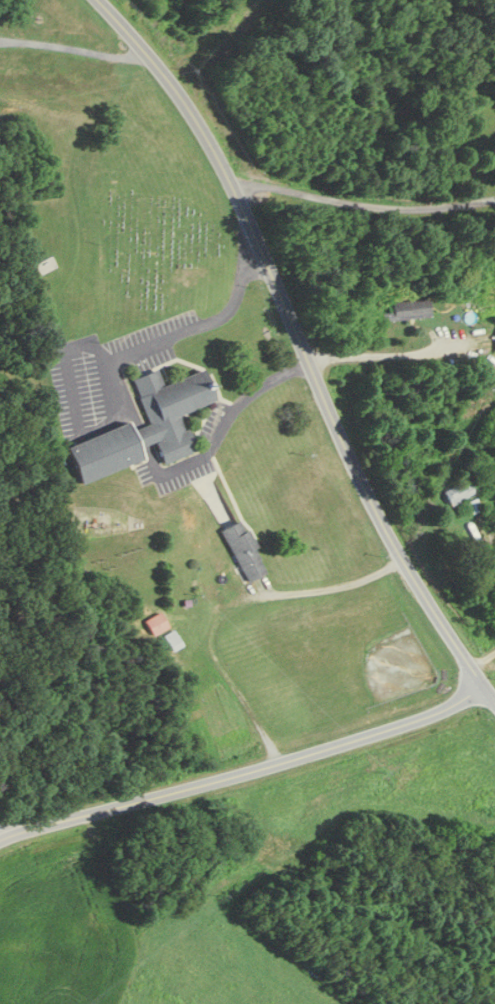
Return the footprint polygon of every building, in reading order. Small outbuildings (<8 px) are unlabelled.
[(35,264),(41,274),(56,266),(51,255),(35,264)] [(486,284),(486,306),(494,306),(494,284),(486,284)] [(393,312),(382,314),(382,323),(431,318),(429,299),(392,303),(393,312)] [(81,483),(142,461),(137,448),(154,442),(162,463),(195,451),(181,414),(216,401),(205,371),(163,386),(157,370),(132,380),(148,424),(129,431),(127,424),(67,446),(81,483)] [(475,492),(468,479),(444,492),(452,505),(475,492)] [(268,570),(242,518),(221,529),(247,581),(268,570)] [(451,531),(460,546),(483,533),(475,518),(451,531)] [(168,627),(160,612),(144,620),(152,635),(168,627)] [(163,636),(172,650),(181,645),(172,631),(163,636)]
